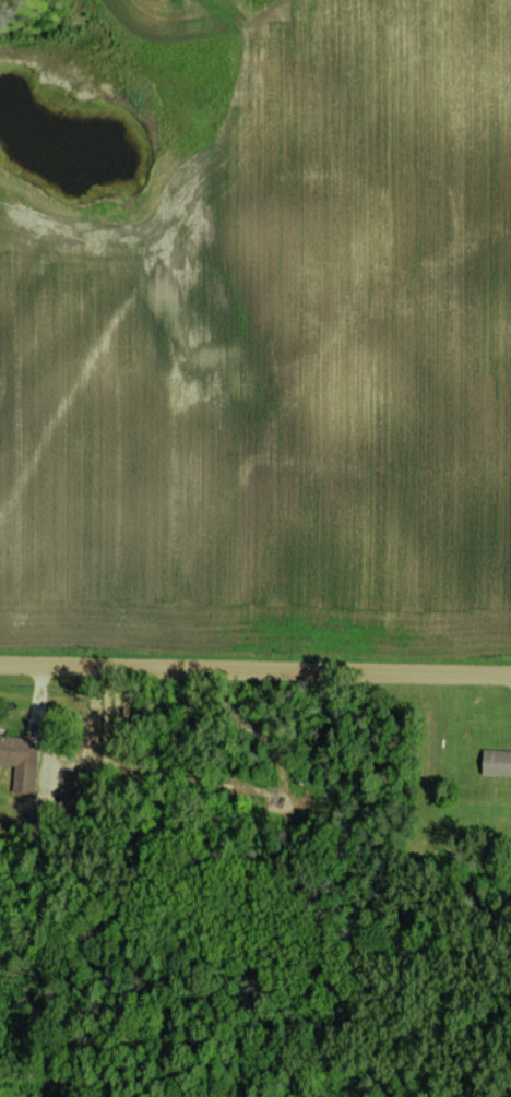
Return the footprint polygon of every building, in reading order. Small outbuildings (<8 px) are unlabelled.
[(16,765),(13,790),(35,793),(41,742),(0,737),(0,763),(16,765)] [(479,748),(478,774),(510,775),(510,749),(479,748)]
